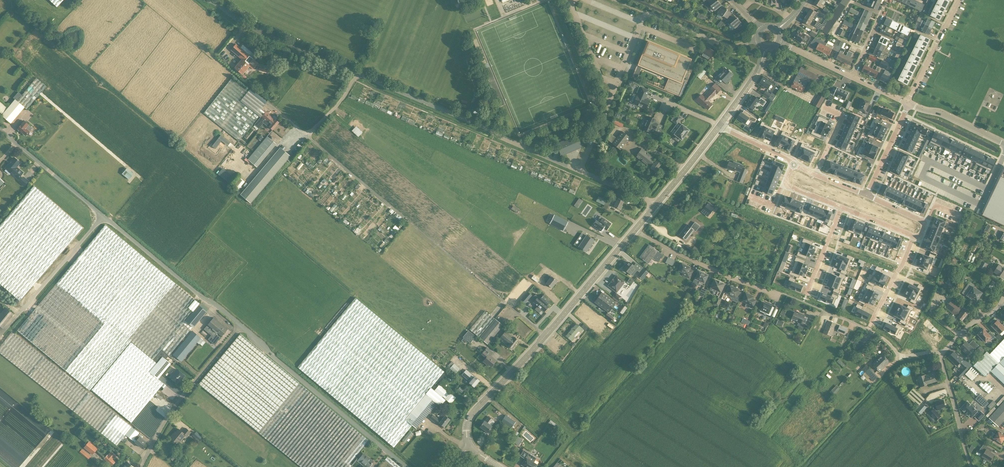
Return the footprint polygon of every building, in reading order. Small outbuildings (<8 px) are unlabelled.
[(66,0),(50,0),(47,4),(56,12),(66,0)] [(711,6),(715,11),(722,5),(718,1),(717,1),(716,0),(708,0),(703,3),(707,9),(711,6)] [(823,0),(816,0),(814,4),(819,7),(822,9),(824,6),(821,4),(823,0)] [(873,0),(870,0),(869,3),(868,2),(866,5),(870,7),(877,10),(880,3),(873,0)] [(914,8),(918,0),(911,0),(908,5),(914,8)] [(914,8),(921,11),(924,5),(922,4),(923,1),(920,0),(918,0),(914,8)] [(931,16),(939,20),(949,0),(939,0),(931,16)] [(728,19),(732,14),(732,13),(727,10),(728,10),(722,6),(718,13),(723,17),(723,16),(728,19)] [(826,15),(822,12),(818,10),(817,13),(811,9),(807,15),(813,19),(815,20),(817,17),(819,19),(821,16),(827,20),(829,17),(826,15)] [(865,10),(862,16),(869,19),(872,13),(865,10)] [(733,15),(732,14),(728,19),(731,23),(731,24),(734,29),(732,30),(735,34),(742,28),(741,26),(742,26),(740,24),(741,23),(737,18),(737,19),(733,15)] [(813,19),(807,15),(803,22),(809,25),(813,19)] [(857,21),(859,22),(867,25),(869,19),(862,16),(860,19),(858,18),(857,21)] [(919,16),(916,21),(931,28),(935,22),(928,19),(926,22),(921,19),(922,18),(919,16)] [(883,24),(887,26),(884,31),(887,32),(889,27),(892,21),(886,18),(883,24)] [(817,21),(814,26),(822,30),(824,26),(817,21)] [(889,27),(895,30),(898,24),(892,21),(889,27)] [(931,28),(916,21),(914,25),(917,27),(918,25),(923,28),(922,31),(928,35),(931,28)] [(859,22),(856,28),(864,31),(867,25),(859,22)] [(901,33),(904,27),(898,24),(895,30),(901,33)] [(904,27),(901,33),(900,35),(897,41),(897,42),(902,44),(904,40),(902,39),(903,37),(904,37),(905,34),(907,36),(910,30),(904,27)] [(853,34),(861,37),(864,31),(856,28),(855,32),(852,30),(851,33),(854,34),(853,34)] [(802,34),(798,32),(796,35),(795,35),(794,37),(795,38),(794,38),(801,43),(803,40),(807,43),(811,38),(803,33),(802,34)] [(858,44),(861,37),(853,34),(852,37),(849,36),(848,39),(850,40),(858,44)] [(881,36),(879,42),(885,45),(886,46),(888,43),(891,44),(892,41),(881,36)] [(929,40),(921,36),(899,81),(907,85),(929,40)] [(823,52),(827,43),(815,38),(811,43),(815,45),(814,48),(816,49),(823,52)] [(691,59),(647,41),(638,63),(637,65),(668,78),(663,90),(680,97),(691,70),(687,68),(691,59)] [(836,59),(843,62),(846,56),(843,54),(845,50),(844,49),(842,48),(844,42),(841,41),(837,48),(841,50),(839,53),(836,59)] [(879,42),(876,48),(888,54),(889,51),(886,49),(887,47),(886,46),(885,45),(879,42)] [(902,44),(897,42),(895,45),(905,50),(906,46),(902,44)] [(833,46),(827,43),(823,52),(829,56),(832,49),(833,46)] [(258,63),(236,44),(231,50),(242,59),(235,68),(242,74),(249,66),(253,69),(258,63)] [(705,46),(699,57),(707,62),(713,52),(705,46)] [(888,54),(876,48),(873,54),(877,56),(879,57),(883,59),(885,56),(887,57),(888,57),(889,55),(888,54)] [(847,54),(846,56),(843,62),(850,65),(853,59),(850,58),(851,56),(853,53),(849,51),(847,54)] [(24,108),(51,130),(35,148),(73,181),(97,201),(127,164),(121,159),(150,125),(71,58),(46,86),(36,78),(17,101),(15,99),(8,108),(0,101),(0,117),(1,115),(11,123),(24,108)] [(862,72),(868,75),(871,69),(868,67),(869,64),(866,62),(862,72)] [(875,70),(871,69),(868,75),(875,78),(878,72),(880,68),(877,66),(875,70)] [(797,91),(802,93),(807,82),(813,85),(818,76),(801,67),(791,86),(798,90),(797,91)] [(700,79),(706,71),(702,68),(696,75),(700,79)] [(720,74),(718,76),(715,79),(721,84),(723,82),(726,84),(730,80),(729,79),(732,75),(727,70),(721,76),(720,74)] [(883,74),(880,80),(887,83),(890,77),(891,78),(893,74),(885,70),(883,74)] [(764,77),(759,84),(768,89),(769,88),(770,88),(771,88),(772,87),(772,86),(771,85),(772,82),(764,77)] [(265,103),(267,102),(250,88),(248,91),(232,78),(204,113),(239,141),(258,117),(259,119),(265,112),(261,109),(265,104),(265,103)] [(703,98),(701,95),(695,101),(702,107),(702,106),(707,111),(711,106),(707,102),(711,97),(712,98),(716,94),(716,95),(720,91),(714,86),(710,89),(711,90),(703,98)] [(638,96),(637,95),(633,103),(645,108),(649,100),(645,99),(648,90),(642,87),(638,96)] [(837,89),(833,87),(828,100),(831,101),(834,95),(845,100),(848,93),(838,88),(837,89)] [(813,104),(819,108),(826,96),(820,93),(813,104)] [(749,101),(749,102),(747,105),(748,105),(748,106),(750,108),(751,108),(753,109),(758,103),(763,106),(766,102),(761,98),(759,100),(753,96),(751,99),(751,98),(751,99),(749,101)] [(869,105),(870,103),(861,99),(859,102),(862,103),(859,109),(865,112),(864,114),(867,115),(871,106),(869,105)] [(878,112),(876,115),(882,118),(883,115),(891,119),(894,113),(890,111),(891,111),(887,109),(887,110),(884,108),(881,114),(878,112)] [(757,119),(746,111),(744,114),(742,113),(741,112),(737,118),(745,124),(748,120),(755,122),(757,119)] [(265,112),(259,119),(254,125),(259,128),(263,123),(262,122),(265,119),(271,124),(269,127),(272,130),(278,122),(275,120),(274,121),(265,112)] [(849,118),(849,119),(857,123),(860,117),(851,113),(849,119),(849,118)] [(677,115),(672,121),(676,125),(681,119),(677,115)] [(642,130),(644,131),(644,132),(652,136),(654,131),(657,124),(654,122),(655,120),(656,120),(647,116),(642,130)] [(819,116),(817,121),(820,122),(818,126),(828,131),(830,128),(829,128),(830,126),(827,124),(828,120),(819,116)] [(614,119),(613,123),(621,127),(623,124),(614,119)] [(849,119),(846,124),(855,128),(857,123),(849,119)] [(875,119),(874,122),(877,123),(875,129),(884,133),(887,128),(880,124),(881,122),(875,119)] [(25,136),(32,128),(24,121),(17,129),(25,136)] [(765,138),(769,129),(764,126),(765,123),(762,121),(759,127),(762,129),(759,136),(765,139),(765,138)] [(914,123),(911,129),(925,135),(928,129),(923,126),(920,124),(920,125),(914,123)] [(846,124),(844,129),(853,133),(852,133),(855,128),(846,124)] [(674,138),(674,139),(677,141),(678,141),(679,139),(681,140),(684,137),(686,134),(689,130),(681,125),(674,134),(676,136),(674,138)] [(353,130),(359,136),(363,132),(357,126),(353,130)] [(813,129),(811,133),(820,138),(822,135),(825,136),(827,134),(828,131),(818,126),(816,131),(813,129)] [(775,131),(769,129),(765,138),(770,141),(774,134),(777,135),(779,129),(776,128),(775,131)] [(844,130),(842,134),(850,138),(853,133),(844,129),(844,130)] [(869,133),(867,136),(873,139),(875,136),(881,139),(882,138),(883,138),(884,134),(884,133),(875,129),(872,134),(869,133)] [(912,129),(910,133),(919,137),(920,133),(925,135),(911,129),(912,129)] [(606,140),(612,144),(620,150),(630,138),(622,131),(616,138),(611,134),(606,140)] [(651,137),(658,139),(661,134),(654,131),(652,136),(651,137)] [(785,148),(790,138),(784,136),(786,132),(783,131),(780,137),(783,138),(779,145),(784,148),(785,148)] [(935,132),(930,142),(935,145),(940,134),(935,132)] [(842,134),(840,140),(848,143),(850,138),(842,134)] [(940,134),(935,145),(940,147),(945,136),(940,134)] [(228,145),(230,142),(221,135),(212,146),(215,149),(222,141),(225,144),(226,143),(228,145)] [(557,145),(562,155),(581,147),(577,136),(557,145)] [(945,136),(940,147),(941,146),(945,148),(945,149),(950,139),(945,136)] [(267,137),(248,160),(257,168),(276,145),(267,137)] [(795,141),(790,138),(785,148),(784,148),(790,151),(794,144),(797,145),(800,140),(797,138),(795,141)] [(866,138),(865,141),(868,143),(865,148),(876,153),(875,153),(878,147),(871,144),(872,141),(866,138)] [(950,139),(945,149),(950,152),(955,141),(950,139)] [(840,140),(837,145),(845,149),(848,143),(840,140)] [(955,141),(950,152),(950,151),(955,153),(954,154),(955,154),(960,143),(955,141)] [(801,159),(804,161),(809,150),(804,148),(805,144),(802,143),(799,149),(802,150),(799,157),(801,158),(801,159)] [(960,143),(955,154),(960,156),(965,146),(960,143)] [(905,144),(903,148),(912,152),(913,148),(905,144)] [(966,146),(961,157),(966,159),(971,149),(966,146)] [(280,147),(240,194),(251,203),(290,156),(280,147)] [(653,157),(642,148),(635,156),(646,165),(648,163),(652,166),(650,168),(655,171),(661,164),(656,160),(655,162),(651,159),(653,157)] [(860,152),(858,155),(864,158),(865,155),(873,159),(876,153),(865,148),(863,154),(860,152)] [(971,149),(966,159),(967,158),(971,161),(976,151),(971,149)] [(815,153),(809,150),(804,161),(808,162),(808,161),(810,162),(814,155),(817,157),(819,151),(816,150),(815,153)] [(900,151),(898,156),(907,161),(909,156),(900,151)] [(976,151),(971,161),(976,163),(975,164),(976,164),(981,153),(976,151)] [(981,153),(976,164),(981,166),(986,155),(981,153)] [(986,155),(981,166),(985,169),(991,158),(986,155)] [(895,161),(905,166),(907,161),(898,156),(895,161)] [(17,167),(20,163),(14,157),(5,168),(18,179),(23,172),(17,167)] [(991,158),(985,169),(991,171),(996,160),(991,158)] [(785,165),(775,161),(772,166),(773,167),(783,170),(785,165)] [(836,163),(830,161),(826,171),(832,173),(836,163)] [(895,161),(893,166),(902,171),(905,166),(895,161)] [(737,181),(742,184),(744,180),(748,170),(742,168),(743,166),(733,162),(733,164),(729,162),(727,168),(734,171),(735,170),(740,173),(738,177),(737,181)] [(832,173),(836,175),(840,165),(836,163),(832,173)] [(845,167),(840,165),(836,175),(837,175),(841,177),(845,167)] [(893,166),(891,171),(900,176),(902,171),(893,166)] [(783,170),(773,167),(771,171),(780,175),(782,171),(783,170)] [(841,177),(846,178),(850,169),(845,167),(841,177)] [(123,173),(130,180),(135,174),(128,168),(123,173)] [(223,169),(218,174),(229,183),(233,177),(223,169)] [(851,181),(855,171),(850,169),(846,178),(851,180),(850,181),(851,181)] [(982,215),(1003,226),(1003,169),(1001,176),(1000,177),(999,180),(998,182),(998,181),(997,183),(997,184),(995,189),(994,190),(994,191),(993,193),(989,201),(989,202),(988,202),(987,204),(983,213),(982,215)] [(771,171),(769,176),(778,180),(780,175),(771,171)] [(855,171),(851,181),(855,183),(859,173),(855,171)] [(859,173),(855,183),(856,182),(861,184),(865,175),(859,173)] [(19,182),(24,187),(29,181),(23,176),(19,182)] [(231,186),(237,191),(245,181),(239,176),(231,186)] [(777,185),(778,180),(769,176),(767,181),(777,185)] [(775,189),(777,185),(767,181),(765,186),(775,189)] [(885,196),(889,187),(885,185),(881,194),(885,196)] [(0,225),(0,284),(20,301),(83,228),(34,186),(0,225)] [(772,195),(775,189),(765,186),(763,191),(772,195)] [(889,197),(893,188),(889,187),(885,196),(885,195),(889,197)] [(904,194),(900,203),(904,205),(908,195),(904,194)] [(790,197),(789,197),(784,195),(780,205),(786,207),(790,197)] [(908,206),(912,197),(908,195),(904,205),(904,204),(908,206)] [(604,205),(606,200),(598,196),(596,201),(604,205)] [(794,199),(795,199),(790,197),(789,197),(790,197),(786,207),(791,209),(794,199)] [(622,206),(623,202),(617,199),(613,206),(621,210),(622,206)] [(795,211),(799,201),(795,199),(794,199),(791,209),(795,211)] [(800,214),(803,216),(806,209),(803,208),(805,203),(799,201),(795,211),(801,213),(800,214)] [(923,203),(923,202),(919,211),(923,213),(928,204),(923,203)] [(704,208),(711,214),(715,208),(709,203),(704,208)] [(809,211),(806,209),(803,216),(807,217),(808,213),(813,216),(817,206),(812,204),(809,211)] [(818,218),(822,208),(817,206),(813,216),(818,218)] [(827,210),(826,210),(822,208),(818,218),(823,219),(827,210)] [(826,209),(826,210),(827,210),(823,219),(828,222),(827,225),(830,226),(832,220),(829,219),(832,212),(826,209)] [(549,225),(563,232),(568,223),(554,216),(549,225)] [(597,230),(600,226),(606,231),(611,225),(603,219),(601,217),(597,222),(596,221),(592,226),(597,230)] [(934,223),(943,227),(946,222),(936,218),(934,223)] [(849,229),(855,231),(859,221),(853,219),(849,229)] [(864,224),(859,221),(855,231),(860,233),(859,237),(862,238),(864,232),(862,231),(864,224)] [(943,227),(934,223),(932,228),(941,232),(943,227)] [(691,228),(688,225),(684,230),(680,235),(686,240),(692,232),(696,235),(702,227),(698,224),(694,230),(691,228)] [(206,312),(198,305),(200,304),(105,225),(17,330),(51,358),(89,390),(130,340),(152,359),(161,349),(168,355),(193,327),(206,312)] [(932,228),(930,233),(940,237),(941,232),(932,228)] [(566,242),(568,236),(556,232),(554,238),(566,242)] [(938,241),(940,237),(930,233),(928,237),(938,241)] [(587,251),(594,239),(585,234),(578,245),(587,251)] [(938,241),(928,237),(926,242),(936,246),(938,241)] [(806,243),(804,248),(814,252),(815,249),(816,246),(812,245),(813,241),(804,238),(802,242),(806,243)] [(931,250),(930,254),(936,256),(937,253),(934,252),(936,246),(926,242),(926,243),(924,248),(931,250)] [(663,255),(661,253),(651,246),(645,254),(644,253),(640,257),(648,264),(653,258),(658,263),(663,255)] [(813,255),(814,252),(804,248),(802,253),(798,251),(797,255),(806,259),(808,256),(811,257),(813,254),(813,255)] [(973,261),(975,254),(969,252),(967,259),(973,261)] [(849,259),(852,260),(854,257),(848,254),(846,257),(839,254),(836,260),(837,261),(837,260),(847,264),(849,259)] [(920,256),(918,259),(929,263),(931,258),(934,259),(936,256),(930,254),(928,257),(921,254),(920,256)] [(798,262),(796,267),(807,271),(808,268),(807,268),(808,265),(804,264),(806,260),(796,256),(794,260),(798,262)] [(676,262),(667,258),(664,265),(673,268),(676,262)] [(985,258),(980,267),(984,270),(989,260),(985,258)] [(927,269),(929,263),(918,259),(917,262),(918,263),(917,265),(924,268),(923,271),(929,274),(930,270),(927,269)] [(837,260),(837,261),(835,266),(842,269),(841,272),(847,274),(848,271),(844,270),(847,264),(837,260)] [(623,269),(630,274),(634,270),(635,271),(638,268),(634,265),(634,266),(629,262),(623,269)] [(683,264),(682,264),(682,265),(681,265),(680,267),(680,268),(679,271),(684,273),(683,275),(686,277),(690,279),(693,271),(690,270),(691,268),(687,266),(686,265),(684,264),(683,264)] [(885,281),(888,276),(881,272),(882,269),(876,266),(875,269),(878,271),(875,276),(885,281)] [(807,271),(796,267),(794,271),(791,270),(789,274),(799,278),(800,274),(804,276),(805,273),(806,273),(807,271)] [(642,280),(648,272),(643,268),(637,275),(642,280)] [(997,275),(1002,278),(1003,275),(1003,269),(1002,268),(1000,270),(997,268),(994,272),(997,274),(997,275)] [(698,284),(704,286),(706,281),(705,281),(708,275),(703,274),(704,273),(700,271),(700,272),(699,272),(696,279),(700,281),(698,284)] [(829,279),(839,283),(842,277),(845,279),(846,276),(840,273),(839,276),(832,273),(831,274),(829,278),(830,278),(829,279)] [(537,285),(542,280),(536,275),(532,280),(537,285)] [(547,283),(545,284),(551,289),(556,282),(551,277),(550,278),(548,276),(544,281),(547,283)] [(611,282),(608,286),(616,293),(624,282),(616,276),(613,280),(612,279),(610,282),(611,282)] [(873,282),(869,280),(868,283),(874,286),(875,283),(882,287),(885,281),(875,276),(873,282)] [(801,292),(803,286),(795,282),(796,279),(790,277),(789,280),(792,281),(790,287),(794,289),(793,289),(797,291),(797,290),(801,292)] [(833,291),(839,293),(840,290),(837,289),(839,283),(829,279),(827,285),(834,288),(833,291)] [(715,280),(710,290),(717,293),(716,295),(719,297),(721,292),(725,284),(721,283),(721,282),(718,281),(715,280)] [(954,290),(958,284),(951,280),(948,285),(954,290)] [(973,298),(977,301),(982,293),(973,287),(974,285),(970,282),(966,288),(968,290),(965,294),(972,299),(973,298)] [(919,288),(923,290),(924,287),(918,284),(917,287),(910,283),(907,289),(917,294),(919,288)] [(873,287),(867,284),(866,287),(869,289),(866,294),(876,299),(878,294),(872,290),(873,287)] [(727,293),(728,294),(734,297),(733,299),(732,300),(737,302),(741,293),(739,292),(739,290),(734,288),(734,287),(731,286),(731,287),(730,286),(729,288),(728,288),(727,291),(728,291),(727,293)] [(907,289),(904,295),(911,298),(910,301),(916,304),(917,301),(914,299),(917,294),(907,289)] [(527,301),(531,296),(528,293),(523,298),(527,301)] [(602,293),(598,298),(603,302),(604,301),(605,302),(605,303),(612,308),(616,303),(602,293)] [(612,297),(618,302),(621,298),(615,293),(612,297)] [(753,299),(754,297),(751,296),(751,294),(748,293),(747,294),(746,293),(742,301),(747,303),(745,306),(746,307),(749,308),(750,308),(752,309),(753,306),(756,301),(753,299)] [(823,293),(820,299),(824,300),(824,301),(827,302),(828,302),(832,303),(834,297),(837,299),(838,296),(832,293),(831,296),(823,293)] [(538,296),(538,297),(535,294),(531,300),(533,302),(538,306),(535,310),(539,312),(541,309),(544,312),(549,307),(545,303),(546,303),(538,296)] [(875,300),(876,299),(866,294),(863,300),(860,298),(859,301),(865,304),(866,301),(873,305),(873,304),(874,304),(876,300),(875,300)] [(297,367),(393,447),(412,425),(416,428),(436,403),(425,394),(444,372),(355,298),(297,367)] [(609,313),(612,308),(605,303),(605,302),(604,301),(603,302),(598,298),(594,303),(609,313)] [(961,308),(951,301),(946,308),(956,316),(956,315),(958,316),(958,317),(962,321),(965,317),(966,318),(968,315),(967,314),(968,314),(966,313),(967,311),(962,307),(961,308)] [(763,314),(771,318),(775,309),(771,308),(772,305),(768,303),(768,304),(763,302),(760,309),(764,311),(763,314)] [(863,306),(857,303),(856,306),(859,308),(856,314),(860,316),(863,318),(863,317),(867,319),(870,313),(862,309),(863,306)] [(914,307),(908,304),(907,307),(900,304),(899,306),(898,306),(896,309),(906,314),(909,309),(912,310),(914,307)] [(619,312),(622,314),(627,308),(624,305),(619,312)] [(3,328),(14,315),(6,308),(0,315),(0,326),(3,329),(3,328)] [(904,320),(906,314),(896,309),(895,312),(895,313),(894,315),(901,318),(900,321),(905,324),(907,321),(904,320)] [(470,329),(480,337),(487,344),(503,325),(485,311),(470,329)] [(800,328),(803,329),(805,324),(802,322),(805,315),(801,314),(800,315),(795,312),(792,319),(798,321),(797,322),(798,323),(797,326),(800,327),(800,328)] [(922,323),(928,329),(933,324),(931,322),(933,320),(929,316),(922,323)] [(221,337),(227,330),(213,318),(203,329),(213,337),(212,337),(217,341),(221,337)] [(823,333),(832,336),(835,329),(838,330),(838,331),(845,334),(847,329),(840,326),(840,327),(836,325),(828,321),(823,333)] [(992,326),(1000,334),(1003,330),(1003,323),(1002,325),(997,321),(996,321),(993,323),(994,324),(992,326)] [(901,330),(902,327),(897,324),(895,327),(887,323),(884,328),(888,330),(888,331),(891,333),(891,332),(895,334),(898,328),(901,330)] [(572,341),(580,332),(583,329),(576,324),(566,336),(572,341)] [(458,333),(466,340),(471,334),(464,327),(458,333)] [(978,334),(980,337),(978,338),(982,342),(983,340),(986,343),(991,337),(993,339),(995,337),(990,332),(988,334),(983,329),(983,330),(982,329),(978,333),(978,334)] [(499,338),(512,349),(519,341),(506,330),(499,338)] [(201,338),(192,331),(173,355),(181,361),(201,338)] [(131,427),(106,407),(71,379),(12,332),(0,347),(0,353),(33,379),(97,430),(116,445),(121,440),(124,443),(127,440),(123,437),(125,434),(131,427)] [(199,384),(238,417),(276,446),(301,466),(349,466),(347,466),(368,440),(327,406),(243,336),(238,337),(199,384)] [(854,343),(859,348),(863,344),(858,339),(854,343)] [(990,354),(987,351),(973,366),(985,377),(991,371),(1003,384),(1003,339),(990,354)] [(130,342),(91,390),(131,422),(160,386),(163,388),(165,385),(157,379),(170,363),(162,357),(156,364),(130,342)] [(966,342),(961,348),(967,354),(975,347),(971,343),(969,346),(966,342)] [(976,350),(981,355),(985,351),(980,346),(976,350)] [(491,366),(496,360),(490,355),(493,352),(487,348),(482,353),(486,357),(483,361),(487,364),(488,363),(491,366)] [(157,363),(162,356),(166,359),(168,356),(161,350),(153,360),(157,363)] [(449,351),(441,361),(446,366),(454,356),(449,351)] [(963,360),(954,352),(948,358),(957,366),(963,360)] [(872,364),(879,372),(890,362),(883,355),(872,364)] [(455,373),(459,369),(454,363),(449,368),(455,373)] [(870,378),(873,381),(878,377),(870,368),(865,372),(868,376),(868,377),(869,378),(870,378)] [(177,369),(170,378),(176,383),(181,377),(182,378),(184,376),(177,369)] [(972,380),(977,376),(970,369),(965,374),(972,380)] [(474,387),(479,381),(474,376),(474,377),(466,370),(462,375),(470,382),(469,383),(474,387)] [(928,384),(937,381),(935,372),(926,375),(918,377),(921,387),(929,385),(928,384)] [(978,383),(992,397),(994,395),(980,381),(978,383)] [(439,385),(434,391),(442,397),(447,391),(439,385)] [(835,385),(830,390),(834,393),(839,388),(835,385)] [(907,394),(919,405),(925,398),(914,387),(907,394)] [(450,403),(455,397),(449,392),(444,398),(450,403)] [(984,407),(988,403),(979,394),(975,398),(984,407)] [(934,409),(929,413),(927,415),(934,423),(936,421),(941,417),(936,411),(937,410),(942,409),(941,408),(945,407),(943,400),(939,401),(939,400),(935,401),(936,405),(933,406),(934,409)] [(990,409),(996,403),(993,401),(987,407),(990,409)] [(923,402),(919,407),(924,411),(927,406),(923,402)] [(967,402),(961,409),(971,418),(974,415),(976,416),(975,417),(979,421),(984,415),(980,411),(979,413),(977,411),(974,408),(975,407),(972,403),(970,405),(967,402)] [(999,426),(1003,420),(1003,402),(989,418),(999,426)] [(433,415),(430,418),(438,424),(439,423),(444,427),(450,419),(445,415),(441,421),(433,415)] [(511,428),(515,422),(505,415),(501,421),(511,428)] [(483,432),(484,430),(487,433),(492,427),(489,425),(493,420),(489,417),(485,421),(484,421),(482,424),(480,423),(477,427),(483,432)] [(138,433),(131,427),(125,434),(132,440),(134,439),(135,440),(134,442),(141,447),(146,442),(137,435),(138,433)] [(172,434),(169,438),(176,443),(179,440),(180,441),(185,435),(186,437),(190,432),(185,428),(182,432),(178,429),(173,434),(172,434)] [(405,443),(413,434),(410,431),(402,440),(405,443)] [(999,432),(998,431),(996,434),(994,433),(992,437),(1001,443),(1003,439),(1003,435),(1001,434),(1001,433),(999,432)] [(202,437),(196,432),(193,435),(199,441),(202,437)] [(89,441),(84,448),(92,455),(98,449),(89,441)] [(982,456),(990,461),(995,454),(989,451),(991,448),(984,444),(980,451),(984,453),(982,456)] [(89,459),(91,457),(83,449),(80,451),(89,459)] [(111,466),(115,462),(113,459),(116,455),(111,451),(108,455),(104,459),(111,466)] [(533,466),(535,466),(537,464),(533,462),(536,457),(529,452),(521,464),(525,466),(533,466)] [(357,461),(358,462),(359,461),(364,465),(367,466),(368,466),(373,461),(369,458),(368,459),(362,454),(357,461)]
